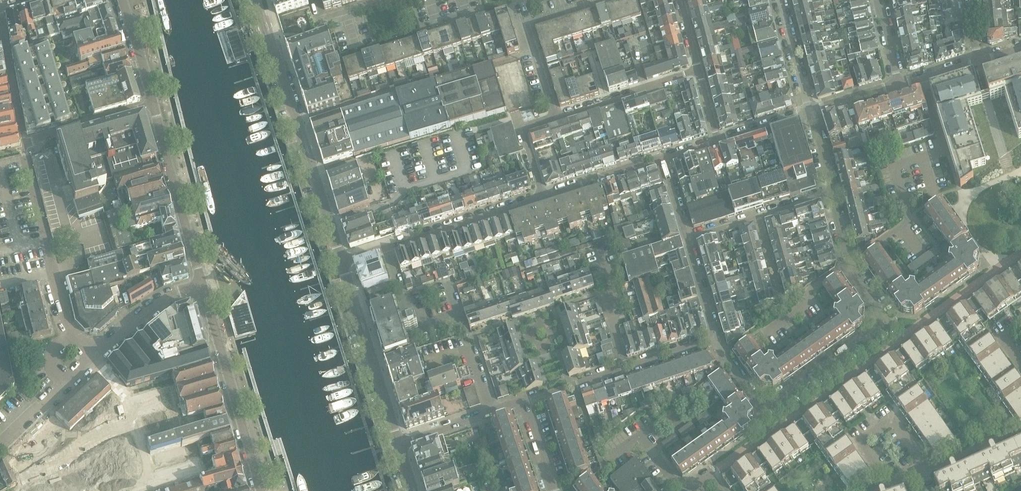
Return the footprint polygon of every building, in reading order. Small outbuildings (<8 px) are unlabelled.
[(52,12),(93,0),(52,0),(49,1),(52,12)] [(105,0),(93,0),(52,12),(56,22),(83,14),(85,15),(108,8),(105,0)] [(298,7),(309,4),(308,0),(273,0),(277,14),(298,7)] [(325,10),(357,0),(322,0),(325,10)] [(625,1),(631,20),(641,16),(636,0),(627,0),(625,1)] [(655,7),(642,10),(644,15),(647,14),(654,12),(654,11),(656,11),(656,13),(673,8),(671,0),(660,0),(653,2),(655,7)] [(706,0),(702,0),(689,4),(692,14),(708,10),(706,0)] [(769,5),(767,0),(751,0),(740,3),(740,5),(744,5),(744,7),(750,5),(751,9),(769,5)] [(795,10),(812,5),(819,3),(819,0),(792,0),(795,10)] [(847,13),(869,8),(867,0),(863,0),(850,3),(851,9),(846,10),(847,13)] [(918,5),(927,3),(926,0),(920,0),(910,2),(910,0),(895,0),(892,1),(894,11),(918,5)] [(1000,1),(1001,3),(984,4),(985,14),(1002,13),(1002,12),(1014,11),(1014,0),(1006,0),(1000,1)] [(40,3),(46,25),(49,37),(59,34),(56,22),(52,12),(49,1),(40,3)] [(616,4),(622,23),(631,20),(625,1),(621,2),(616,4)] [(812,5),(795,10),(797,20),(814,15),(813,12),(813,10),(824,7),(823,2),(819,3),(812,5)] [(49,37),(46,25),(40,3),(37,4),(29,7),(37,40),(49,37)] [(611,5),(606,7),(612,26),(622,23),(616,4),(611,6),(611,5)] [(944,10),(944,15),(961,14),(960,4),(943,6),(941,6),(941,11),(944,10)] [(37,40),(29,7),(17,10),(20,25),(26,24),(30,42),(37,40)] [(601,8),(596,10),(602,29),(612,26),(606,7),(601,8)] [(749,12),(753,29),(774,23),(769,7),(749,12)] [(64,39),(72,36),(114,24),(108,8),(85,15),(83,14),(56,22),(59,34),(62,33),(64,39)] [(656,13),(657,17),(648,20),(647,14),(644,15),(647,25),(676,18),(673,8),(656,13)] [(692,14),(694,23),(710,19),(709,14),(717,12),(716,8),(708,10),(692,14)] [(854,21),(871,18),(869,8),(847,13),(848,16),(853,15),(854,21)] [(895,12),(897,22),(913,19),(911,14),(916,13),(915,8),(895,12)] [(5,14),(9,33),(21,30),(20,25),(17,10),(5,14)] [(592,32),(602,29),(596,10),(591,12),(591,11),(586,13),(592,32)] [(514,31),(507,11),(496,14),(501,33),(502,35),(514,31)] [(582,15),(577,16),(582,35),(592,32),(586,13),(582,14),(582,15)] [(814,15),(797,20),(800,29),(817,25),(819,24),(824,23),(823,18),(826,18),(824,13),(814,15)] [(1002,13),(985,14),(987,34),(1015,31),(1015,28),(1011,28),(1010,26),(1008,26),(1007,16),(1002,17),(1002,13)] [(492,36),(501,33),(496,14),(491,16),(491,15),(486,17),(492,36)] [(945,25),(962,23),(961,14),(944,15),(942,16),(942,21),(945,20),(945,25)] [(567,19),(573,38),(582,35),(577,16),(572,18),(572,17),(567,19)] [(476,20),(482,39),(492,36),(486,17),(481,18),(481,19),(476,20)] [(897,22),(899,32),(915,29),(914,24),(922,23),(921,17),(913,19),(897,22)] [(679,28),(676,18),(647,25),(648,30),(652,29),(652,28),(660,26),(661,33),(679,28)] [(562,21),(557,22),(563,41),(573,38),(567,19),(562,20),(562,21)] [(697,34),(721,28),(720,23),(712,25),(710,19),(694,23),(697,34)] [(848,34),(874,28),(871,19),(855,23),(856,29),(848,31),(848,34)] [(466,23),(472,42),(482,39),(476,20),(471,22),(471,21),(466,23)] [(552,23),(547,25),(553,44),(554,44),(563,41),(557,22),(552,24),(552,23)] [(457,26),(462,45),(472,42),(466,23),(462,24),(462,25),(457,26)] [(778,39),(774,23),(753,29),(758,45),(778,39)] [(817,25),(800,29),(802,40),(819,35),(819,33),(818,30),(825,28),(824,23),(819,24),(817,25)] [(72,36),(77,53),(119,39),(114,24),(72,36)] [(536,29),(546,62),(558,58),(554,44),(553,44),(547,25),(544,26),(536,29)] [(447,29),(453,48),(462,45),(457,26),(452,28),(452,27),(447,29)] [(697,34),(699,42),(716,38),(714,33),(725,30),(726,36),(731,35),(729,26),(721,28),(697,34)] [(679,28),(661,33),(663,38),(661,39),(661,38),(652,40),(653,45),(664,42),(681,37),(679,28)] [(859,41),(876,38),(874,28),(848,34),(849,38),(857,36),(859,41)] [(899,32),(901,42),(917,38),(916,34),(920,33),(919,28),(915,29),(899,32)] [(437,32),(443,51),(453,48),(447,29),(442,30),(442,31),(437,32)] [(24,44),(21,30),(9,33),(11,48),(24,44)] [(238,31),(226,35),(236,63),(247,59),(238,31)] [(502,35),(508,55),(520,52),(514,31),(502,35)] [(1017,31),(1015,31),(987,34),(988,43),(991,45),(1004,41),(1017,37),(1017,31)] [(427,35),(433,54),(443,51),(437,32),(432,34),(432,33),(427,35)] [(963,32),(956,34),(953,35),(958,55),(963,54),(965,51),(963,32)] [(819,35),(802,40),(805,50),(822,45),(820,39),(828,37),(827,33),(819,35)] [(338,63),(329,35),(288,48),(294,67),(303,95),(302,95),(309,115),(340,105),(334,86),(344,83),(341,74),(343,73),(340,62),(338,63)] [(418,38),(423,57),(433,54),(427,35),(422,36),(423,37),(418,38)] [(934,45),(937,62),(946,59),(943,43),(942,35),(940,35),(940,37),(936,38),(937,44),(934,45)] [(946,59),(958,55),(953,35),(947,37),(948,41),(943,43),(946,59)] [(684,48),(681,37),(664,42),(665,46),(657,48),(656,47),(654,48),(656,54),(665,51),(666,52),(667,53),(684,48)] [(901,42),(903,51),(924,47),(926,46),(924,37),(917,38),(901,42)] [(408,41),(414,60),(423,57),(418,38),(413,40),(412,40),(408,41)] [(702,53),(718,49),(723,48),(721,40),(723,39),(722,38),(716,39),(716,38),(699,42),(702,53)] [(77,53),(80,63),(122,50),(119,39),(77,53)] [(27,135),(64,124),(78,120),(76,112),(71,114),(49,40),(11,51),(27,135)] [(848,56),(878,50),(876,40),(859,43),(860,49),(854,51),(847,52),(848,56)] [(399,44),(405,63),(414,60),(408,41),(403,42),(403,43),(399,44)] [(758,47),(762,63),(783,58),(778,41),(758,47)] [(618,52),(616,46),(615,42),(613,43),(607,45),(601,47),(596,48),(599,58),(618,52)] [(822,45),(805,50),(807,59),(824,55),(824,52),(823,50),(832,48),(831,43),(822,45)] [(389,47),(395,66),(405,63),(399,44),(394,46),(394,45),(389,47)] [(702,53),(704,63),(721,58),(719,53),(730,50),(731,56),(736,55),(733,45),(723,48),(702,53)] [(380,50),(386,69),(395,66),(389,47),(385,48),(385,49),(380,50)] [(905,60),(921,57),(926,56),(924,47),(903,51),(905,60)] [(648,80),(688,66),(684,48),(667,53),(666,52),(669,61),(660,64),(644,68),(648,80)] [(122,50),(80,63),(66,68),(70,78),(95,70),(126,61),(123,50),(122,50)] [(371,52),(377,71),(386,69),(380,50),(376,51),(371,52)] [(362,56),(368,74),(377,71),(371,52),(366,54),(362,56)] [(621,61),(618,52),(599,58),(602,67),(621,61)] [(824,55),(807,59),(810,69),(829,64),(836,62),(835,57),(836,56),(835,52),(824,55)] [(353,58),(359,77),(368,74),(362,56),(358,57),(353,58)] [(926,56),(921,57),(905,60),(907,69),(911,70),(928,65),(926,56)] [(724,69),(732,67),(731,63),(728,64),(726,57),(721,58),(704,63),(707,73),(724,69)] [(876,62),(868,64),(866,57),(861,59),(868,84),(882,80),(876,62)] [(343,61),(349,80),(359,77),(353,58),(348,59),(348,60),(343,61)] [(562,70),(558,58),(546,62),(550,74),(562,70)] [(783,58),(762,63),(755,65),(756,70),(763,68),(764,73),(785,67),(783,58)] [(852,69),(858,87),(868,84),(861,59),(856,60),(859,67),(852,69)] [(130,72),(126,61),(95,70),(99,81),(107,79),(130,72)] [(602,67),(605,77),(624,71),(621,61),(602,67)] [(829,64),(810,69),(812,79),(830,75),(828,69),(837,66),(836,62),(829,64)] [(983,90),(979,91),(973,73),(929,87),(961,187),(974,178),(1020,143),(1020,64),(1012,67),(1013,72),(1000,76),(998,72),(983,76),(984,81),(981,82),(983,90)] [(726,78),(725,73),(734,70),(739,69),(738,65),(732,67),(707,73),(709,82),(726,78)] [(506,111),(494,68),(437,85),(451,127),(506,111)] [(569,105),(572,104),(566,85),(562,70),(550,74),(560,107),(569,104),(569,105)] [(788,79),(786,70),(765,75),(766,80),(759,82),(760,83),(756,84),(757,87),(760,86),(778,81),(781,81),(788,79)] [(605,77),(609,92),(629,86),(625,75),(624,71),(605,77)] [(107,79),(99,81),(86,86),(94,115),(140,102),(130,73),(130,72),(107,79)] [(629,86),(636,84),(633,72),(625,75),(629,86)] [(830,75),(812,79),(815,89),(833,84),(836,83),(835,78),(838,77),(838,76),(837,73),(832,74),(830,75)] [(584,79),(590,98),(595,97),(595,96),(600,95),(594,76),(584,79)] [(729,89),(726,78),(709,82),(712,93),(729,89)] [(584,79),(575,82),(581,101),(585,99),(585,100),(590,98),(584,79)] [(856,88),(853,79),(841,82),(844,92),(856,88)] [(679,86),(682,96),(696,92),(693,81),(679,86)] [(778,81),(780,89),(781,93),(786,110),(796,107),(791,90),(784,92),(781,81),(778,81)] [(575,82),(566,85),(572,104),(577,102),(576,102),(581,101),(575,82)] [(833,84),(815,89),(818,100),(835,94),(833,84)] [(437,85),(398,97),(411,139),(451,127),(437,85)] [(10,95),(8,86),(0,87),(0,98),(10,95)] [(772,96),(766,98),(764,93),(762,93),(760,86),(757,87),(761,100),(765,116),(776,113),(772,96)] [(712,93),(714,102),(731,97),(731,96),(735,95),(733,87),(729,89),(712,93)] [(756,119),(765,116),(761,100),(754,102),(750,89),(744,90),(748,104),(750,113),(754,112),(756,119)] [(771,92),(772,96),(776,113),(786,110),(781,93),(780,89),(771,92)] [(911,92),(911,93),(920,123),(930,120),(921,89),(911,92)] [(661,103),(668,101),(664,91),(658,93),(661,103)] [(699,102),(696,92),(682,96),(685,106),(699,102)] [(661,103),(658,93),(652,95),(655,105),(661,103)] [(920,124),(920,123),(911,93),(900,97),(909,127),(920,124)] [(12,106),(10,95),(0,98),(0,108),(12,106)] [(655,105),(652,95),(646,96),(650,106),(655,105)] [(734,108),(732,102),(740,100),(739,95),(731,97),(714,102),(717,112),(734,108)] [(646,96),(623,104),(626,115),(627,118),(634,116),(651,111),(650,106),(646,96)] [(348,134),(355,155),(355,156),(411,139),(398,97),(342,113),(348,134)] [(887,101),(897,131),(909,127),(900,97),(887,101)] [(876,104),(881,121),(884,131),(886,138),(898,134),(897,131),(887,101),(876,104)] [(685,108),(686,112),(688,117),(702,113),(699,102),(685,106),(686,108),(685,108)] [(626,115),(623,104),(600,111),(604,126),(608,137),(609,142),(622,138),(633,135),(626,115)] [(717,112),(719,121),(736,117),(735,111),(743,109),(744,115),(750,113),(748,104),(734,108),(717,112)] [(865,108),(870,125),(879,122),(879,124),(877,129),(879,133),(884,131),(881,121),(876,104),(865,108)] [(853,110),(859,128),(859,130),(863,132),(867,131),(867,133),(862,134),(864,139),(868,137),(870,143),(876,141),(870,125),(865,108),(865,107),(853,110)] [(16,126),(12,108),(0,111),(0,129),(16,126)] [(688,117),(686,112),(685,108),(683,109),(684,112),(680,113),(681,114),(675,115),(683,142),(694,139),(691,127),(688,117)] [(842,135),(844,141),(847,140),(847,137),(851,136),(850,131),(853,130),(847,109),(835,112),(842,135)] [(604,126),(600,111),(589,115),(597,140),(601,139),(599,132),(603,130),(602,127),(604,126)] [(842,135),(835,112),(825,115),(824,118),(831,145),(840,143),(838,137),(842,135)] [(342,113),(319,119),(311,122),(317,144),(348,134),(342,113)] [(704,123),(702,113),(688,117),(691,127),(704,123)] [(722,130),(738,125),(737,121),(746,119),(747,122),(752,120),(750,113),(744,115),(736,117),(719,121),(722,130)] [(42,148),(43,150),(44,150),(44,148),(47,143),(55,141),(77,175),(74,202),(78,218),(102,211),(98,195),(111,180),(154,167),(159,166),(157,161),(156,161),(157,165),(152,167),(150,159),(156,157),(143,114),(46,143),(42,148)] [(578,118),(582,133),(589,131),(592,142),(597,140),(589,115),(578,118)] [(634,116),(627,118),(633,135),(636,145),(639,156),(663,148),(658,134),(651,136),(650,133),(644,135),(645,138),(641,140),(634,116)] [(568,122),(573,136),(573,139),(577,138),(578,139),(584,137),(582,133),(578,118),(568,122)] [(559,125),(563,139),(568,137),(572,149),(576,148),(573,139),(573,136),(568,122),(559,125)] [(691,127),(694,139),(708,134),(704,123),(691,127)] [(817,179),(800,123),(766,134),(770,144),(774,143),(783,170),(791,198),(817,190),(813,180),(817,179)] [(549,128),(553,142),(559,140),(562,150),(566,149),(563,139),(559,125),(549,128)] [(18,136),(16,126),(0,129),(0,140),(18,136)] [(494,147),(515,140),(511,126),(492,131),(496,142),(493,143),(494,147)] [(663,148),(679,143),(674,127),(668,129),(668,128),(667,126),(660,128),(660,131),(657,132),(658,134),(663,148)] [(554,144),(553,142),(549,128),(530,134),(535,150),(554,144)] [(923,130),(906,135),(907,140),(900,142),(902,146),(925,138),(924,133),(923,130)] [(925,138),(933,136),(934,133),(933,130),(924,133),(925,138)] [(348,134),(317,144),(324,164),(355,155),(348,134)] [(753,138),(764,176),(783,170),(774,143),(770,144),(766,134),(753,138)] [(0,140),(0,150),(20,146),(18,136),(0,140)] [(604,150),(599,151),(604,167),(616,163),(609,142),(608,137),(603,139),(607,149),(604,150)] [(622,138),(609,142),(616,163),(620,162),(639,156),(636,145),(631,147),(629,142),(624,143),(622,138)] [(757,178),(764,176),(753,138),(734,144),(739,160),(742,171),(745,181),(757,178)] [(520,154),(515,140),(494,147),(496,151),(498,150),(502,160),(520,154)] [(720,148),(727,170),(729,177),(733,175),(732,174),(742,171),(739,160),(734,144),(720,148)] [(834,155),(847,151),(845,144),(832,148),(834,155)] [(594,170),(589,155),(583,157),(581,151),(587,149),(586,145),(576,148),(579,158),(584,173),(594,170)] [(584,173),(579,158),(576,148),(572,149),(566,151),(567,154),(572,153),(574,159),(570,161),(575,176),(584,173)] [(725,171),(727,170),(720,148),(709,152),(714,170),(724,168),(725,171)] [(594,170),(604,167),(599,151),(589,155),(594,170)] [(707,152),(695,156),(702,179),(715,175),(707,152)] [(867,160),(867,158),(866,158),(866,156),(858,158),(858,156),(853,157),(852,153),(835,157),(837,167),(867,160)] [(692,182),(702,179),(695,156),(684,159),(692,182)] [(565,179),(560,164),(560,163),(553,165),(551,159),(544,161),(544,160),(539,162),(546,185),(565,179)] [(693,186),(692,182),(684,159),(674,162),(682,190),(693,186)] [(837,167),(840,177),(857,172),(855,166),(868,163),(867,160),(837,167)] [(575,176),(570,161),(560,164),(565,179),(575,176)] [(659,167),(647,171),(652,187),(664,183),(659,167)] [(162,179),(159,168),(114,181),(117,192),(162,179)] [(328,178),(334,197),(365,187),(359,168),(328,178)] [(791,198),(783,170),(764,176),(757,178),(765,206),(791,198)] [(647,171),(636,175),(641,190),(652,187),(647,171)] [(858,177),(865,176),(863,171),(857,172),(840,177),(843,189),(860,185),(858,177)] [(531,190),(526,174),(507,181),(512,196),(531,190)] [(636,175),(626,178),(632,198),(634,204),(639,202),(637,197),(643,195),(641,190),(636,175)] [(693,186),(682,190),(694,228),(736,215),(729,191),(720,194),(715,175),(702,179),(692,182),(693,186)] [(626,178),(615,181),(621,202),(632,198),(626,178)] [(745,181),(741,183),(749,210),(765,206),(757,178),(745,181)] [(116,192),(121,210),(131,207),(167,196),(162,179),(117,192),(116,192)] [(512,196),(507,181),(496,184),(496,187),(501,200),(512,196)] [(614,206),(614,204),(621,202),(615,181),(604,185),(609,201),(608,201),(610,208),(614,206)] [(749,210),(741,183),(731,186),(733,190),(729,191),(736,215),(750,211),(749,210)] [(501,200),(496,187),(496,184),(488,187),(489,189),(485,190),(489,204),(501,200)] [(880,190),(878,185),(861,188),(860,185),(843,189),(845,198),(862,194),(880,190)] [(371,206),(365,187),(334,197),(340,216),(371,206)] [(478,207),(474,194),(472,187),(460,191),(462,198),(466,211),(478,207)] [(650,192),(653,204),(668,199),(664,187),(650,192)] [(489,204),(485,190),(484,188),(476,191),(477,193),(474,194),(478,207),(489,204)] [(590,194),(579,197),(584,215),(590,213),(592,222),(598,220),(605,218),(602,209),(607,207),(602,190),(590,194)] [(455,215),(451,201),(448,193),(437,197),(439,205),(443,218),(455,215)] [(848,210),(873,203),(882,201),(881,197),(864,201),(862,194),(845,198),(848,210)] [(131,207),(134,217),(134,219),(171,209),(167,196),(131,207)] [(443,218),(439,205),(437,197),(426,201),(428,208),(433,222),(443,218)] [(567,201),(556,205),(561,222),(567,220),(570,229),(576,228),(582,226),(580,216),(584,215),(579,197),(567,201)] [(466,211),(462,198),(451,201),(455,215),(466,211)] [(651,211),(653,216),(671,210),(668,199),(653,204),(655,209),(651,211)] [(433,222),(428,208),(426,201),(421,202),(422,205),(419,208),(420,211),(417,212),(421,225),(433,222)] [(952,247),(944,254),(943,259),(949,268),(923,287),(917,278),(911,277),(902,283),(877,248),(863,258),(902,312),(906,308),(911,309),(914,314),(977,269),(974,264),(975,259),(980,256),(941,202),(927,212),(952,247)] [(850,219),(868,215),(866,210),(874,208),(873,203),(848,210),(850,219)] [(821,204),(795,211),(799,223),(800,227),(809,224),(825,219),(821,204)] [(556,205),(533,212),(542,239),(543,241),(548,239),(549,242),(555,240),(553,235),(559,233),(556,224),(561,222),(556,205)] [(391,211),(398,233),(409,229),(405,216),(402,207),(391,211)] [(134,219),(134,217),(130,219),(132,229),(160,220),(164,236),(177,233),(175,228),(176,228),(171,209),(134,219)] [(680,239),(671,210),(653,216),(615,228),(622,257),(635,253),(630,240),(659,231),(663,244),(680,239)] [(779,217),(783,233),(792,230),(790,225),(796,223),(797,224),(799,223),(795,211),(779,217)] [(121,232),(118,222),(115,212),(104,215),(115,251),(132,246),(127,230),(121,232)] [(421,225),(417,212),(405,216),(409,229),(421,225)] [(533,212),(511,219),(517,239),(523,237),(525,244),(542,239),(533,212)] [(853,231),(883,224),(888,222),(887,218),(873,221),(872,216),(868,217),(868,215),(850,219),(853,231)] [(347,237),(372,229),(376,228),(372,216),(343,225),(347,237)] [(770,237),(783,233),(779,217),(765,221),(770,237)] [(511,219),(500,222),(505,239),(506,243),(517,239),(511,219)] [(810,229),(812,234),(828,229),(825,219),(809,224),(810,226),(808,226),(809,229),(810,229)] [(490,226),(495,242),(505,239),(500,222),(490,226)] [(392,223),(376,228),(372,229),(347,237),(350,248),(380,239),(379,235),(395,230),(392,223)] [(859,252),(875,241),(877,239),(876,236),(873,237),(872,231),(884,228),(883,224),(853,231),(858,251),(858,252),(859,252)] [(754,225),(735,230),(738,239),(757,234),(754,225)] [(484,245),(485,249),(496,245),(495,242),(490,226),(479,229),(484,245)] [(469,232),(474,248),(476,253),(485,250),(484,245),(479,229),(469,232)] [(783,233),(770,237),(772,246),(788,241),(792,240),(791,236),(793,236),(792,234),(798,233),(796,229),(792,230),(783,233)] [(831,241),(828,229),(812,234),(813,238),(811,238),(812,241),(813,240),(815,245),(831,241)] [(475,252),(474,248),(469,232),(459,235),(464,252),(465,256),(475,252)] [(700,250),(715,246),(720,244),(723,243),(721,234),(698,241),(700,250)] [(744,248),(759,244),(757,234),(738,239),(732,241),(734,246),(743,244),(744,248)] [(128,250),(121,252),(124,263),(146,256),(180,246),(177,235),(128,250)] [(459,235),(449,239),(448,239),(453,253),(452,253),(453,255),(454,255),(455,260),(465,256),(463,252),(464,252),(459,235)] [(448,236),(437,240),(442,256),(444,261),(454,258),(453,255),(452,253),(453,253),(448,239),(449,239),(448,236)] [(635,253),(622,257),(629,282),(658,273),(657,270),(654,260),(683,251),(681,242),(680,239),(663,244),(635,253)] [(65,240),(54,243),(53,243),(56,253),(68,250),(65,240)] [(427,243),(432,259),(442,256),(437,240),(427,243)] [(772,246),(775,257),(791,253),(788,241),(772,246)] [(816,250),(818,255),(834,250),(831,241),(815,245),(816,247),(814,248),(815,251),(816,250)] [(422,263),(432,259),(427,243),(416,246),(422,263)] [(720,244),(715,246),(700,250),(703,259),(718,255),(723,254),(720,244)] [(737,261),(762,253),(759,244),(744,248),(745,252),(735,255),(737,261)] [(406,250),(411,266),(422,263),(416,246),(406,250)] [(559,246),(536,252),(539,262),(561,255),(559,246)] [(220,247),(215,248),(213,253),(225,267),(243,285),(251,285),(250,277),(235,259),(220,247)] [(940,253),(935,247),(908,267),(912,273),(940,253)] [(184,261),(181,248),(147,259),(146,256),(124,263),(123,263),(90,274),(76,277),(66,280),(70,298),(80,295),(107,288),(124,284),(123,280),(128,278),(150,271),(150,272),(158,269),(184,261)] [(401,269),(411,266),(406,250),(395,253),(401,269)] [(837,262),(834,250),(818,255),(821,267),(837,262)] [(683,251),(654,260),(657,270),(662,269),(661,267),(668,264),(668,262),(668,261),(669,261),(670,264),(671,264),(672,265),(686,261),(683,251)] [(778,266),(793,262),(796,261),(795,256),(799,255),(798,251),(791,253),(775,257),(778,266)] [(124,263),(121,252),(87,263),(90,274),(123,263),(124,263)] [(750,268),(764,263),(762,253),(737,261),(738,266),(748,263),(750,268)] [(723,254),(718,255),(703,259),(706,269),(726,263),(723,254)] [(385,280),(378,257),(355,264),(362,288),(385,280)] [(793,262),(778,266),(780,275),(796,271),(794,266),(806,263),(804,259),(796,261),(793,262)] [(188,278),(184,261),(158,269),(162,281),(164,286),(172,283),(188,278)] [(666,275),(660,277),(660,280),(675,275),(689,271),(687,262),(686,261),(672,265),(672,266),(672,267),(666,269),(668,273),(666,273),(666,275)] [(706,269),(709,279),(723,274),(728,273),(726,263),(706,269)] [(748,278),(767,273),(764,263),(750,268),(742,270),(743,274),(747,273),(748,278)] [(447,264),(436,268),(440,279),(451,275),(447,264)] [(1019,268),(1018,266),(1010,272),(1018,284),(1020,282),(1020,267),(1019,268)] [(518,267),(502,271),(504,279),(520,275),(518,267)] [(798,280),(802,279),(799,270),(796,271),(780,275),(783,284),(798,280)] [(589,271),(578,275),(583,291),(594,288),(589,271)] [(676,280),(671,282),(672,287),(678,285),(680,293),(695,289),(689,271),(675,275),(676,280)] [(988,288),(974,298),(982,310),(988,319),(1020,295),(1020,288),(1018,284),(1010,272),(988,288)] [(755,287),(770,283),(767,273),(748,278),(750,283),(754,282),(755,287)] [(711,288),(735,281),(740,280),(739,277),(725,281),(723,274),(709,279),(711,288)] [(568,278),(573,294),(583,291),(578,275),(568,278)] [(761,357),(749,339),(735,349),(761,386),(765,382),(770,383),(774,388),(863,324),(860,319),(860,314),(865,311),(839,275),(825,285),(838,302),(829,308),(828,315),(834,323),(782,361),(776,352),(770,351),(761,357)] [(568,278),(558,281),(563,298),(573,294),(568,278)] [(652,278),(633,283),(643,318),(648,317),(662,312),(669,310),(667,303),(660,305),(652,278)] [(800,288),(799,284),(798,280),(783,284),(786,294),(800,288)] [(131,304),(153,291),(150,281),(128,294),(131,304)] [(552,301),(553,301),(563,298),(558,281),(547,285),(548,289),(549,289),(552,301)] [(735,281),(711,288),(714,298),(743,290),(742,286),(736,288),(735,281)] [(472,282),(463,285),(466,293),(475,290),(472,282)] [(754,298),(772,292),(770,283),(755,287),(756,292),(752,293),(754,298)] [(39,285),(16,291),(17,295),(21,295),(22,300),(41,295),(39,285)] [(70,298),(69,298),(75,322),(84,332),(88,332),(96,332),(99,332),(115,318),(117,314),(107,288),(80,295),(70,298)] [(548,289),(538,293),(544,309),(554,306),(553,301),(552,301),(549,289),(548,289)] [(670,298),(666,299),(667,303),(669,310),(674,308),(685,305),(689,303),(698,300),(695,289),(680,293),(682,300),(674,303),(673,302),(671,302),(670,298)] [(714,298),(717,308),(732,303),(731,299),(744,295),(743,290),(714,298)] [(775,302),(772,292),(754,298),(752,298),(754,308),(775,302)] [(528,296),(534,312),(544,309),(538,293),(528,296)] [(20,311),(44,305),(41,295),(22,300),(23,305),(19,306),(20,311)] [(528,296),(518,299),(523,316),(534,312),(528,296)] [(507,297),(496,301),(501,317),(511,314),(508,302),(507,297)] [(998,349),(974,315),(982,310),(974,298),(965,304),(966,305),(947,319),(946,318),(938,324),(946,335),(954,330),(1004,400),(1020,423),(1020,422),(1020,381),(998,349)] [(523,316),(518,299),(508,302),(511,314),(512,319),(523,316)] [(253,332),(253,333),(254,333),(245,300),(239,302),(230,313),(237,337),(246,335),(246,334),(245,333),(245,332),(245,331),(245,330),(246,330),(246,329),(247,329),(248,328),(249,328),(250,328),(251,329),(252,329),(252,330),(253,331),(253,332)] [(698,300),(689,303),(698,335),(701,334),(707,332),(705,324),(701,309),(698,300)] [(485,304),(491,321),(501,317),(496,301),(485,304)] [(736,302),(732,303),(717,308),(720,318),(739,313),(736,302)] [(161,319),(161,321),(157,325),(131,345),(150,380),(135,385),(119,355),(108,363),(107,363),(107,364),(126,388),(135,385),(172,374),(168,360),(206,349),(196,314),(197,311),(196,306),(193,304),(193,303),(189,305),(182,307),(175,309),(174,309),(161,319)] [(688,314),(684,316),(685,320),(684,320),(689,338),(698,335),(689,303),(685,305),(688,314)] [(485,304),(475,308),(480,324),(491,321),(485,304)] [(582,315),(579,304),(558,311),(562,322),(578,316),(582,315)] [(27,320),(46,315),(44,305),(20,311),(21,315),(25,314),(27,320)] [(400,324),(394,305),(369,313),(370,316),(372,317),(376,331),(375,333),(378,339),(379,340),(384,354),(383,356),(384,359),(385,359),(409,352),(403,332),(408,330),(410,330),(418,328),(415,319),(407,321),(405,320),(402,323),(403,324),(400,324)] [(470,327),(480,324),(475,308),(465,311),(470,327)] [(688,338),(682,320),(681,317),(677,318),(674,308),(669,310),(673,323),(678,341),(688,338)] [(678,341),(673,323),(669,310),(662,312),(663,316),(666,315),(669,325),(663,326),(669,344),(678,341)] [(728,346),(754,327),(753,323),(744,329),(740,312),(739,313),(720,318),(728,346)] [(25,330),(49,325),(46,315),(27,320),(28,325),(24,326),(25,330)] [(565,332),(582,327),(578,316),(562,322),(565,332)] [(14,387),(0,317),(0,400),(14,387)] [(658,348),(652,330),(650,321),(648,317),(643,318),(638,320),(639,324),(646,322),(648,329),(642,331),(649,351),(658,348)] [(662,327),(657,329),(656,325),(657,323),(656,319),(650,321),(652,330),(658,348),(667,345),(662,327)] [(647,351),(641,334),(636,336),(632,322),(628,323),(637,355),(647,351)] [(637,355),(628,323),(623,325),(627,339),(622,340),(627,358),(637,355)] [(938,324),(902,350),(910,361),(916,370),(953,344),(946,335),(938,324)] [(51,335),(49,325),(25,330),(26,334),(30,334),(31,339),(51,335)] [(496,331),(500,342),(516,336),(513,326),(496,331)] [(565,332),(569,342),(585,337),(582,327),(565,332)] [(500,342),(503,352),(520,347),(516,336),(500,342)] [(569,342),(572,352),(579,350),(579,351),(592,346),(589,336),(585,337),(569,342)] [(131,345),(130,344),(118,353),(119,355),(135,385),(150,380),(131,345)] [(601,347),(603,353),(613,350),(611,344),(601,347)] [(506,363),(523,357),(520,347),(503,352),(506,363)] [(210,363),(206,349),(168,360),(172,374),(210,363)] [(562,355),(566,366),(582,361),(579,351),(579,350),(572,352),(562,355)] [(603,353),(604,359),(615,355),(613,350),(603,353)] [(910,361),(902,350),(893,355),(894,357),(876,370),(874,369),(866,375),(875,386),(882,381),(936,456),(959,445),(902,367),(910,361)] [(712,372),(719,367),(708,351),(699,354),(704,370),(711,368),(714,371),(712,372)] [(425,380),(417,353),(390,361),(386,362),(395,390),(425,380)] [(704,370),(699,354),(688,357),(694,373),(704,370)] [(617,361),(615,355),(604,359),(606,365),(617,361)] [(526,367),(526,366),(523,357),(506,363),(510,373),(519,370),(519,369),(526,367)] [(694,373),(688,357),(678,361),(683,377),(694,373)] [(587,359),(582,361),(566,366),(569,376),(590,370),(587,359)] [(678,361),(668,364),(673,380),(683,377),(678,361)] [(214,377),(210,363),(172,374),(176,389),(214,377)] [(519,370),(523,380),(539,374),(536,363),(526,366),(526,367),(519,369),(519,370)] [(673,380),(668,364),(658,367),(663,384),(673,380)] [(471,377),(467,367),(429,380),(434,394),(445,390),(446,394),(448,394),(449,394),(451,394),(453,394),(454,393),(456,392),(457,392),(459,391),(457,386),(461,385),(460,381),(471,377)] [(658,367),(647,371),(653,387),(663,384),(658,367)] [(708,380),(714,389),(728,379),(722,370),(708,380)] [(653,387),(647,371),(637,374),(642,390),(653,387)] [(543,385),(539,374),(523,380),(526,391),(543,385)] [(642,390),(637,374),(626,378),(632,394),(642,390)] [(830,400),(839,412),(845,421),(881,395),(875,386),(866,375),(830,400)] [(96,376),(55,415),(70,432),(70,431),(111,391),(96,376)] [(180,403),(183,402),(218,391),(216,386),(214,377),(176,389),(180,403)] [(614,382),(622,406),(623,408),(627,406),(624,397),(630,395),(624,378),(614,382)] [(714,389),(721,398),(734,388),(728,379),(714,389)] [(428,396),(424,382),(426,381),(425,380),(395,390),(400,407),(404,406),(425,399),(428,396)] [(614,382),(604,385),(610,402),(616,400),(618,407),(622,406),(614,382)] [(464,390),(466,396),(477,393),(475,386),(464,390)] [(496,388),(498,398),(509,395),(507,386),(496,388)] [(603,404),(608,402),(603,386),(592,389),(600,414),(604,413),(604,411),(605,411),(603,404)] [(741,396),(734,388),(721,398),(727,406),(741,396)] [(596,415),(600,414),(592,389),(582,392),(588,409),(594,407),(596,415)] [(183,402),(180,403),(183,402),(187,417),(196,415),(204,412),(204,413),(222,407),(218,391),(183,402)] [(466,396),(468,402),(479,399),(477,393),(466,396)] [(727,406),(718,413),(717,419),(723,427),(733,441),(752,428),(748,423),(749,418),(754,415),(741,396),(727,406)] [(548,404),(572,477),(588,471),(571,420),(580,417),(575,401),(571,402),(570,398),(568,397),(548,404)] [(407,430),(445,417),(439,398),(401,410),(407,430)] [(479,399),(468,402),(470,409),(481,405),(479,399)] [(803,420),(795,426),(803,437),(811,432),(824,451),(851,489),(875,478),(831,418),(839,412),(830,400),(822,406),(823,408),(804,421),(803,420)] [(204,413),(207,423),(225,417),(223,407),(222,407),(204,413)] [(157,410),(140,415),(143,425),(160,420),(157,410)] [(701,415),(706,422),(712,418),(707,411),(701,415)] [(55,415),(47,423),(62,439),(70,432),(55,415)] [(706,422),(701,415),(696,419),(701,426),(706,422)] [(532,477),(512,416),(495,421),(516,483),(507,486),(509,490),(536,490),(532,477)] [(160,420),(143,425),(146,434),(163,429),(160,420)] [(183,420),(177,422),(180,433),(187,431),(183,420)] [(149,444),(146,445),(150,455),(151,455),(183,445),(209,437),(229,431),(226,421),(208,426),(177,436),(177,435),(166,439),(149,444)] [(685,427),(689,432),(695,428),(692,422),(685,427)] [(47,423),(39,430),(53,445),(56,442),(58,443),(62,439),(47,423)] [(759,451),(767,463),(773,472),(809,446),(803,437),(795,426),(759,451)] [(689,432),(685,427),(678,432),(682,437),(689,432)] [(725,447),(733,441),(723,427),(714,434),(725,447)] [(491,428),(486,430),(490,441),(495,440),(491,428)] [(163,429),(146,434),(149,444),(166,439),(163,429)] [(39,430),(33,436),(47,451),(53,445),(39,430)] [(229,431),(209,437),(212,445),(200,449),(202,455),(214,452),(216,459),(236,453),(229,431)] [(668,439),(672,444),(679,439),(675,434),(668,439)] [(706,439),(716,453),(725,447),(714,434),(706,439)] [(33,436),(27,442),(41,457),(47,451),(33,436)] [(413,448),(418,467),(450,457),(444,438),(413,448)] [(672,444),(668,439),(662,443),(666,449),(672,444)] [(708,459),(716,453),(706,439),(698,445),(708,459)] [(961,468),(960,464),(955,466),(954,465),(953,465),(953,464),(952,464),(951,465),(950,466),(950,467),(950,468),(952,472),(934,480),(939,490),(976,490),(973,486),(992,477),(995,483),(1015,473),(1013,468),(1020,464),(1020,441),(1001,450),(999,446),(994,448),(994,447),(993,447),(992,447),(991,447),(990,447),(989,448),(989,449),(989,450),(991,455),(961,468)] [(13,456),(10,459),(20,469),(34,456),(24,445),(14,455),(13,456)] [(151,456),(150,456),(155,470),(169,465),(168,460),(171,459),(172,464),(187,460),(183,445),(151,455),(151,456)] [(690,451),(700,465),(708,459),(698,445),(690,451)] [(130,446),(105,454),(113,479),(138,472),(130,446)] [(490,453),(493,461),(499,459),(496,451),(490,453)] [(691,471),(700,465),(690,451),(681,457),(691,471)] [(730,489),(739,483),(759,469),(767,463),(759,451),(750,458),(751,459),(732,472),(731,471),(722,478),(730,489)] [(211,461),(215,474),(240,467),(236,453),(216,459),(211,461)] [(105,454),(80,461),(84,472),(84,474),(85,474),(89,486),(113,479),(105,454)] [(418,467),(422,480),(454,470),(450,457),(418,467)] [(683,477),(691,471),(681,457),(673,463),(683,477)] [(652,482),(654,481),(637,458),(610,479),(619,490),(658,490),(652,482)] [(0,468),(0,478),(6,490),(7,490),(17,486),(6,462),(0,468)] [(200,483),(202,490),(203,490),(243,479),(240,467),(215,474),(199,479),(200,483)] [(456,488),(465,486),(468,485),(466,479),(460,481),(456,469),(454,470),(422,480),(426,490),(448,490),(456,488)] [(745,490),(775,490),(773,487),(759,469),(739,483),(745,490)] [(500,470),(496,472),(500,484),(504,483),(500,470)] [(74,474),(79,490),(87,490),(90,490),(89,486),(85,474),(84,474),(84,472),(74,474)] [(66,479),(69,490),(79,490),(74,474),(75,477),(66,479)] [(590,477),(576,487),(578,490),(599,490),(590,477)] [(56,482),(59,490),(69,490),(66,479),(56,482)] [(246,490),(243,479),(203,490),(241,490),(246,490)] [(47,485),(49,490),(59,490),(56,482),(47,485)]
